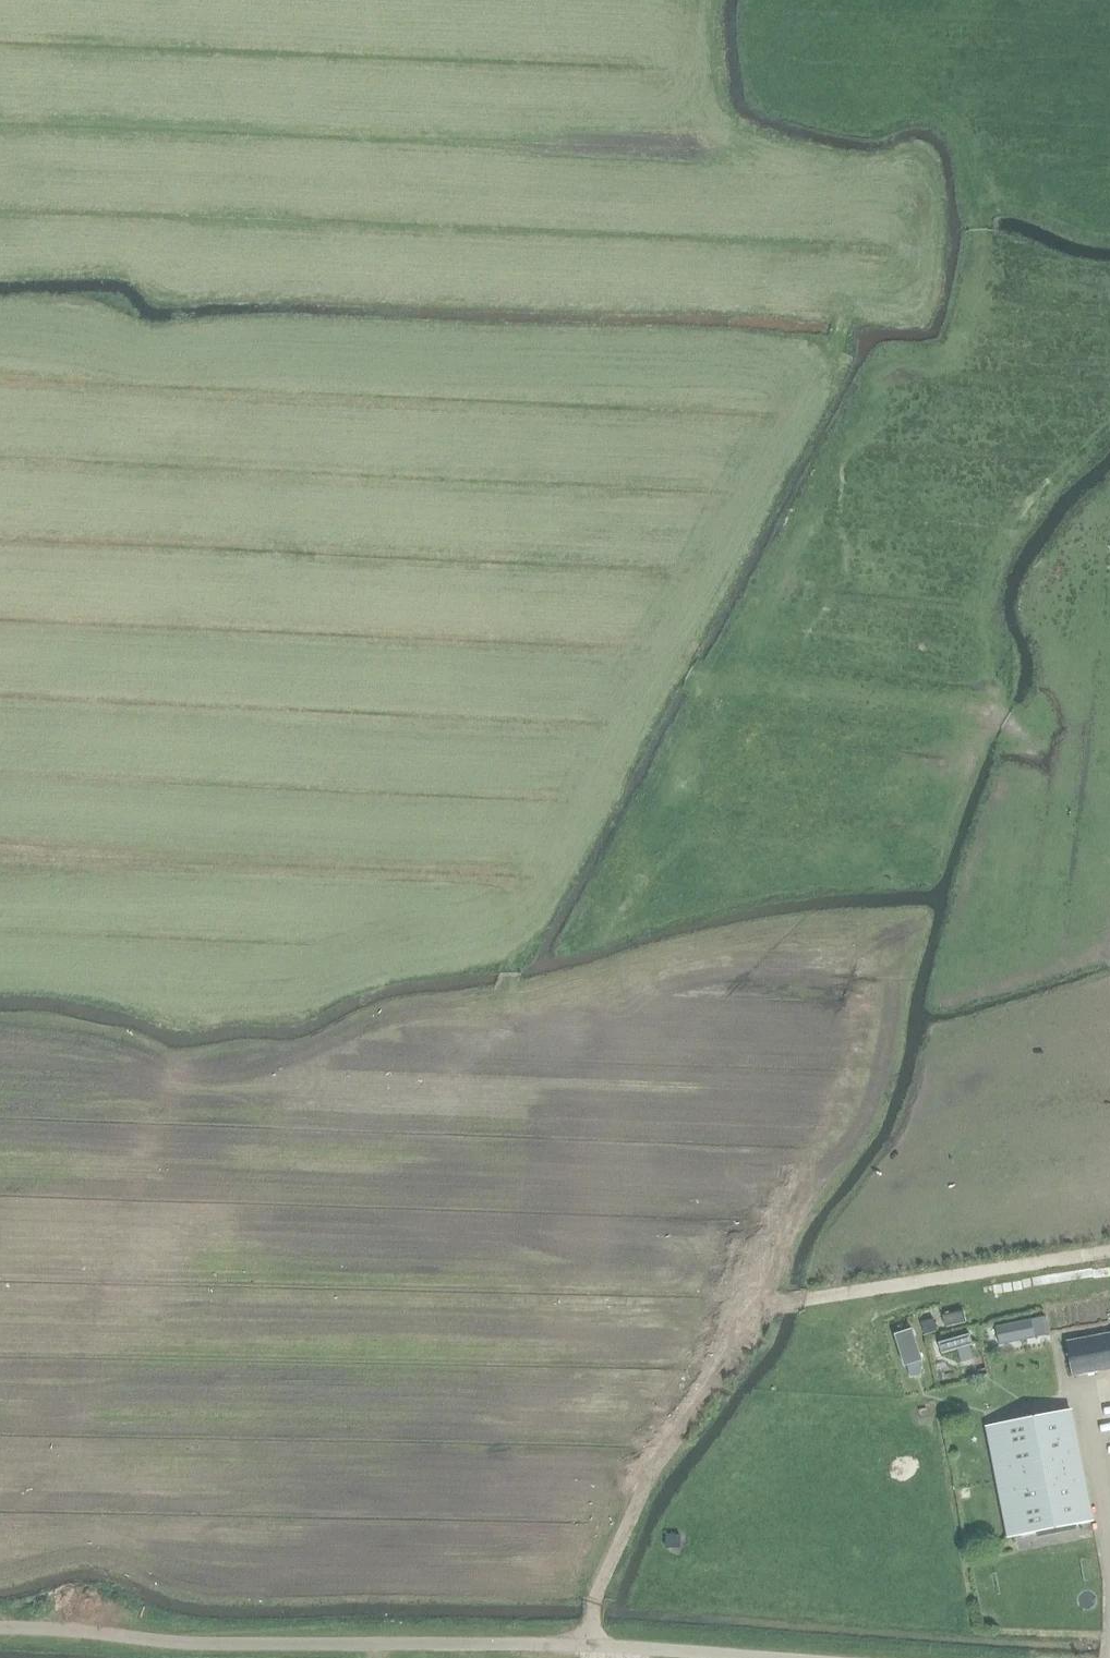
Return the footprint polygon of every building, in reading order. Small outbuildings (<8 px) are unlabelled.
[(1045,1316),(996,1326),(999,1344),(1048,1334),(1045,1316)] [(933,1318),(921,1322),(924,1335),(937,1331),(933,1318)] [(905,1365),(921,1360),(911,1330),(896,1335),(905,1365)] [(1072,1376),(1109,1369),(1109,1333),(1066,1342),(1072,1376)] [(939,1343),(942,1354),(972,1345),(969,1334),(939,1343)] [(1091,1521),(1071,1411),(999,1425),(1020,1534),(1091,1521)]
